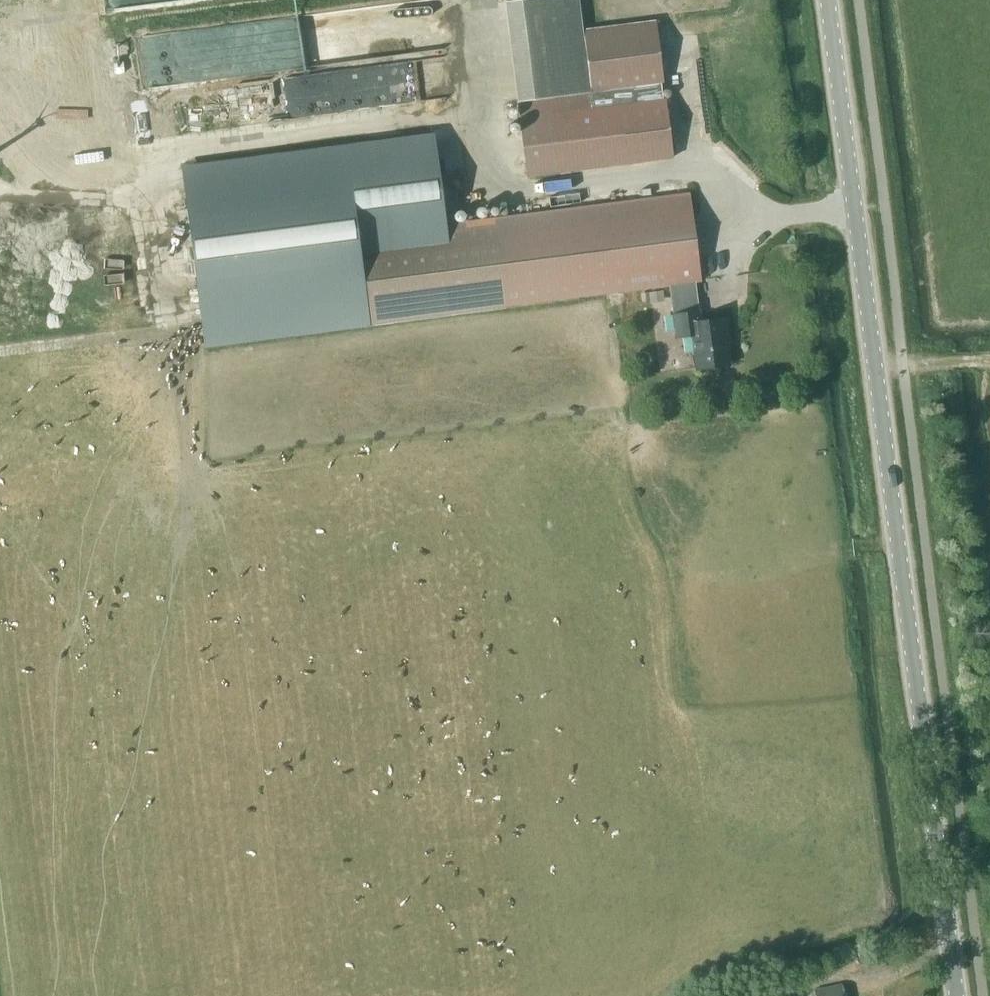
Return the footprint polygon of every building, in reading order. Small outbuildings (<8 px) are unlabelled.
[(506,2),(519,102),(589,93),(581,32),(577,0),(521,0),(506,2)] [(589,93),(519,102),(520,118),(528,176),(672,158),(665,99),(663,100),(661,82),(663,82),(655,23),(581,32),(589,93)] [(727,317),(701,321),(696,282),(700,281),(689,196),(454,226),(452,213),(443,214),(433,138),(183,170),(206,345),(367,324),(625,291),(625,292),(670,286),(676,338),(692,336),(696,370),(730,365),(727,340),(730,340),(727,317)] [(665,304),(664,293),(650,295),(651,306),(665,304)] [(843,984),(814,990),(815,995),(845,995),(843,984)]
